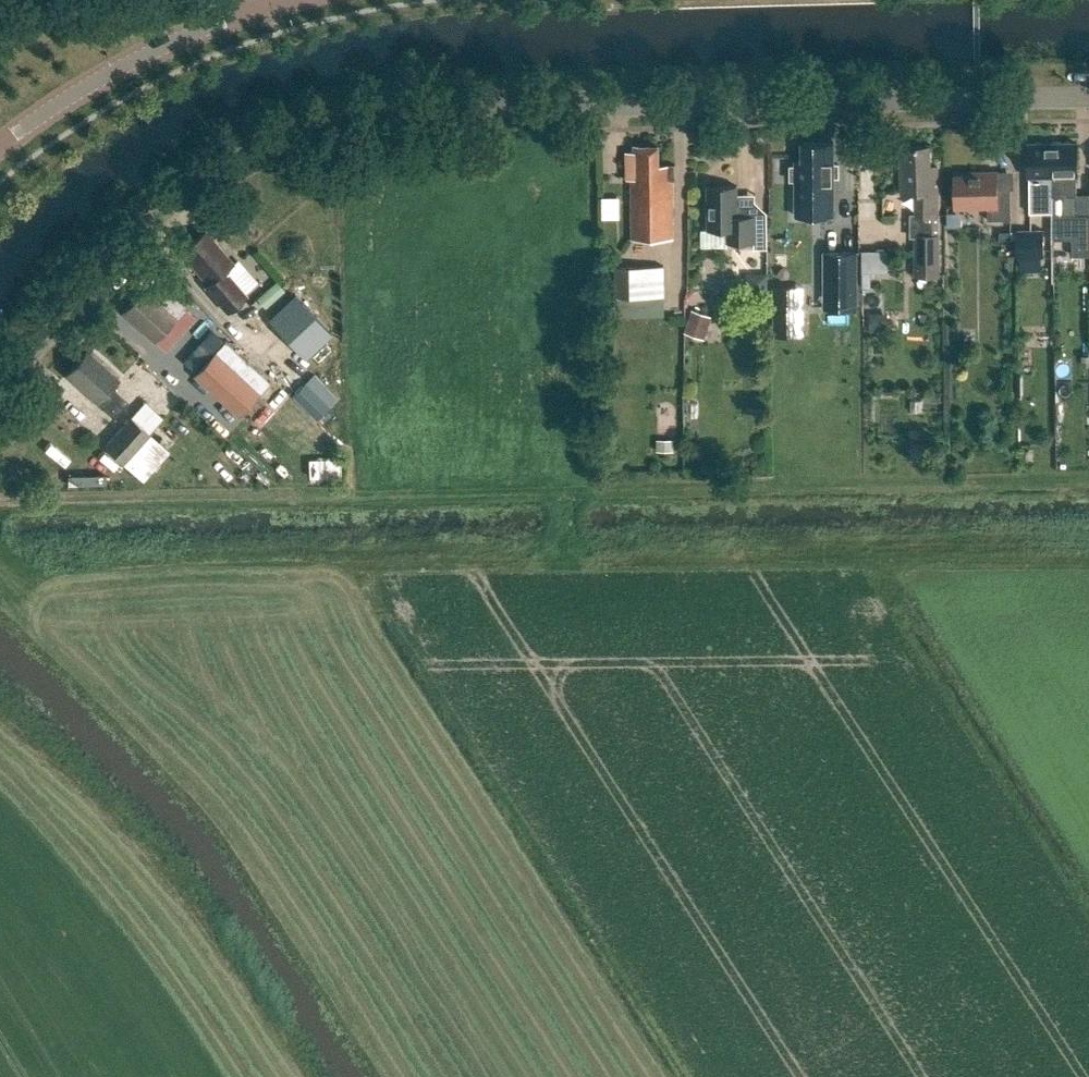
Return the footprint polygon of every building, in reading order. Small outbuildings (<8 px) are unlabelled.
[(803,143),(803,161),(796,161),(796,165),(791,165),(791,179),(796,179),(796,201),(815,201),(815,214),(834,214),(834,143),(803,143)] [(1053,195),(1053,175),(1053,143),(1028,144),(1028,176),(1030,176),(1031,212),(1052,211),(1052,195),(1053,195)] [(1053,143),(1053,175),(1053,195),(1075,196),(1075,175),(1077,175),(1077,143),(1053,143)] [(635,151),(627,151),(627,179),(631,179),(632,239),(673,239),(672,179),(675,179),(675,165),(658,165),(658,145),(634,146),(635,151)] [(938,215),(937,167),(930,167),(930,146),(904,147),(904,153),(900,153),(901,193),(915,193),(916,214),(910,214),(910,237),(914,237),(914,276),(939,276),(939,234),(938,234),(938,215)] [(1014,171),(971,171),(971,175),(955,176),(955,208),(988,208),(988,220),(1011,220),(1011,189),(1014,189),(1014,171)] [(737,187),(708,187),(708,229),(728,229),(728,242),(754,242),(754,217),(737,217),(737,187)] [(603,196),(604,217),(622,216),(620,195),(603,196)] [(1044,230),(1017,230),(1017,257),(1044,257),(1044,230)] [(1012,231),(1000,232),(1000,240),(1012,239),(1012,231)] [(207,282),(204,286),(227,313),(248,295),(226,271),(232,265),(206,233),(182,253),(207,282)] [(892,271),(891,248),(864,248),(864,285),(873,285),(873,271),(892,271)] [(856,293),(856,253),(825,253),(824,293),(856,293)] [(664,297),(664,268),(617,268),(617,297),(664,297)] [(276,281),(257,298),(266,308),(285,291),(276,281)] [(801,286),(771,287),(771,335),(802,335),(801,286)] [(144,289),(123,312),(154,342),(163,332),(185,308),(173,297),(164,307),(144,289)] [(294,289),(270,312),(304,346),(327,324),(294,289)] [(704,340),(712,318),(693,312),(685,334),(704,340)] [(163,332),(154,342),(165,352),(174,342),(163,332)] [(224,341),(192,376),(238,417),(270,382),(224,341)] [(87,352),(66,375),(114,417),(129,400),(112,386),(118,379),(87,352)] [(313,374),(305,382),(330,406),(338,398),(314,373),(313,374)] [(305,382),(291,396),(316,420),(330,406),(305,382)] [(924,392),(924,402),(942,402),(942,392),(924,392)] [(133,416),(105,447),(122,463),(150,431),(133,416)] [(301,420),(289,432),(300,442),(311,430),(301,420)] [(150,434),(123,464),(143,481),(170,452),(150,434)] [(657,439),(657,451),(674,451),(674,439),(657,439)] [(340,458),(309,459),(309,478),(340,478),(340,458)]
